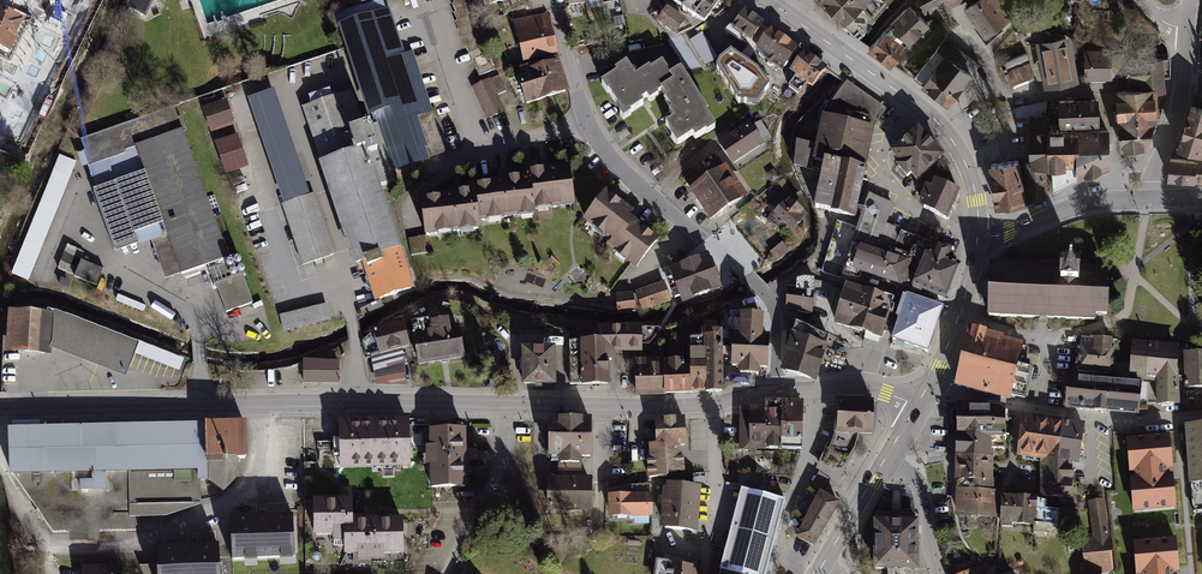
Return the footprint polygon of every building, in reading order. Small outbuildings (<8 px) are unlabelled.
[(40,0),(5,0),(36,12),(40,0)] [(127,8),(146,17),(155,0),(131,0),(127,8)] [(479,77),(494,70),(473,23),(474,22),(470,14),(472,13),(469,5),(471,4),(469,0),(453,0),(454,3),(452,4),(456,12),(453,14),(457,21),(455,22),(459,29),(457,30),(479,77)] [(673,3),(704,24),(721,0),(675,0),(673,3)] [(820,2),(858,38),(896,0),(822,0),(820,2)] [(923,13),(947,0),(949,6),(961,0),(916,0),(923,13)] [(1005,0),(975,0),(963,9),(975,25),(973,27),(985,43),(1003,29),(1001,27),(1016,15),(1005,0)] [(931,26),(910,5),(868,51),(892,68),(909,48),(906,45),(908,43),(911,45),(931,26)] [(686,21),(667,7),(657,21),(676,35),(686,21)] [(389,9),(337,26),(367,121),(371,120),(373,126),(362,128),(360,129),(379,187),(394,182),(392,174),(428,162),(427,159),(449,152),(435,108),(432,109),(413,51),(404,54),(389,9)] [(766,24),(747,11),(732,31),(751,44),(766,24)] [(0,13),(0,54),(11,58),(25,24),(0,13)] [(549,13),(513,22),(523,63),(559,54),(549,13)] [(1032,15),(1022,15),(1027,43),(1035,42),(1065,37),(1032,15)] [(623,16),(613,19),(615,29),(625,26),(623,16)] [(800,49),(771,29),(754,53),(767,65),(782,74),(800,49)] [(702,33),(690,41),(705,66),(718,58),(702,33)] [(682,34),(668,40),(685,69),(702,67),(682,34)] [(593,36),(585,38),(587,45),(594,43),(593,36)] [(1065,37),(1035,42),(1044,88),(1078,82),(1069,36),(1065,37)] [(945,39),(915,79),(923,85),(921,87),(948,107),(980,65),(945,39)] [(23,56),(30,43),(23,40),(16,52),(23,56)] [(1109,49),(1084,50),(1086,80),(1111,79),(1111,76),(1123,75),(1122,52),(1109,53),(1109,49)] [(829,68),(805,52),(791,74),(796,78),(790,88),(801,95),(807,86),(814,91),(829,68)] [(509,63),(505,54),(494,59),(498,68),(509,63)] [(720,63),(717,70),(740,106),(760,106),(771,90),(759,74),(732,54),(720,63)] [(52,81),(61,63),(50,57),(41,76),(52,81)] [(558,58),(520,69),(521,73),(516,75),(524,101),(526,101),(527,104),(568,92),(558,58)] [(1155,89),(1156,94),(1166,93),(1164,78),(1170,77),(1169,59),(1125,62),(1128,85),(1144,84),(1145,90),(1155,89)] [(1030,62),(1007,71),(1013,85),(1032,78),(1033,72),(1030,62)] [(615,75),(606,81),(612,90),(608,93),(622,115),(628,111),(630,115),(643,106),(642,103),(644,102),(647,100),(646,99),(655,93),(658,97),(663,94),(667,101),(669,100),(676,111),(670,115),(671,116),(674,121),(666,127),(673,138),(677,136),(682,143),(692,136),(695,141),(706,133),(704,130),(712,124),(706,114),(708,112),(681,72),(673,78),(663,63),(651,71),(650,69),(635,78),(626,64),(614,73),(615,75)] [(499,76),(491,79),(499,95),(506,91),(499,76)] [(490,79),(471,88),(486,120),(505,112),(490,79)] [(886,109),(847,83),(822,117),(817,145),(796,143),(794,169),(823,173),(815,210),(857,221),(868,170),(867,169),(876,127),(886,109)] [(1145,90),(1113,92),(1116,124),(1119,124),(1121,151),(1145,150),(1157,116),(1156,94),(1155,89),(1145,90)] [(274,90),(249,99),(284,205),(310,196),(274,90)] [(351,92),(301,108),(319,164),(316,165),(351,273),(361,270),(373,306),(413,293),(379,187),(360,129),(362,128),(351,92)] [(2,139),(17,105),(0,97),(0,139),(2,139)] [(227,100),(203,108),(211,131),(232,124),(234,123),(227,100)] [(1097,100),(1059,102),(1060,126),(1098,125),(1097,100)] [(174,105),(81,138),(85,149),(82,150),(82,152),(87,165),(87,166),(126,152),(125,150),(136,146),(144,169),(95,187),(93,188),(116,250),(138,242),(135,234),(165,223),(182,272),(207,263),(214,284),(216,283),(227,311),(253,302),(243,273),(231,277),(224,258),(229,256),(183,128),(178,116),(174,105)] [(1190,107),(1176,149),(1201,157),(1201,111),(1190,107)] [(1048,171),(1048,132),(1048,116),(1028,116),(1029,163),(1029,169),(1047,171),(1048,171)] [(750,124),(717,145),(732,169),(774,142),(761,121),(752,127),(750,124)] [(211,131),(215,143),(236,135),(232,124),(211,131)] [(1109,169),(1108,130),(1074,131),(1076,181),(1109,169)] [(946,159),(920,131),(893,156),(901,165),(897,169),(909,181),(913,177),(919,184),(946,159)] [(1076,181),(1074,131),(1048,132),(1048,171),(1051,171),(1051,190),(1054,192),(1076,181)] [(236,135),(215,143),(226,175),(249,167),(238,135),(236,135)] [(126,152),(87,166),(95,187),(144,169),(136,146),(125,150),(126,152)] [(82,166),(87,165),(82,152),(77,153),(82,166)] [(77,161),(59,154),(11,273),(29,280),(77,161)] [(10,156),(7,162),(20,168),(23,162),(10,156)] [(719,158),(683,182),(711,223),(746,198),(719,158)] [(1194,182),(1196,161),(1169,158),(1167,180),(1194,182)] [(1018,161),(988,166),(994,208),(1024,204),(1018,161)] [(1029,163),(1023,164),(1026,203),(1046,197),(1047,171),(1029,169),(1029,163)] [(526,173),(527,179),(510,181),(510,184),(507,184),(472,189),(473,195),(459,196),(460,199),(456,199),(421,204),(426,236),(478,229),(477,221),(533,214),(532,208),(574,202),(569,167),(545,171),(526,173)] [(773,170),(766,175),(772,184),(779,179),(773,170)] [(961,193),(936,182),(932,189),(927,187),(921,202),(925,204),(923,210),(948,221),(961,193)] [(607,193),(583,223),(608,243),(605,247),(636,272),(660,242),(630,218),(633,214),(633,213),(607,193)] [(315,194),(310,196),(284,205),(281,206),(303,267),(336,256),(315,194)] [(893,205),(870,196),(853,239),(877,248),(879,243),(894,249),(901,231),(886,225),(893,205)] [(790,200),(776,215),(794,232),(808,216),(790,200)] [(837,221),(826,260),(846,266),(853,239),(857,227),(837,221)] [(135,234),(138,242),(139,244),(151,240),(165,278),(182,272),(165,223),(135,234)] [(877,248),(853,239),(843,279),(859,282),(862,275),(913,291),(923,264),(909,259),(919,238),(901,231),(894,249),(879,243),(877,248)] [(426,253),(423,236),(409,239),(412,256),(426,253)] [(909,259),(923,264),(913,291),(923,296),(925,291),(950,300),(960,272),(947,265),(953,253),(919,238),(909,259)] [(782,243),(770,254),(777,262),(789,252),(782,243)] [(67,244),(58,268),(74,274),(84,251),(67,244)] [(709,256),(669,271),(682,303),(721,288),(709,256)] [(81,259),(74,275),(96,285),(103,268),(81,259)] [(826,260),(822,272),(842,278),(846,266),(826,260)] [(1062,265),(990,263),(990,275),(986,275),(982,276),(979,283),(979,286),(978,290),(981,299),(989,299),(989,315),(1038,316),(1038,321),(1043,321),(1048,321),(1049,318),(1096,319),(1097,314),(1109,315),(1110,273),(1098,272),(1098,267),(1080,266),(1080,262),(1062,261),(1062,265)] [(61,277),(58,284),(67,288),(70,281),(61,277)] [(796,290),(789,290),(787,311),(813,313),(816,280),(804,279),(797,282),(796,290)] [(663,286),(639,295),(644,309),(668,300),(663,286)] [(877,295),(848,287),(836,326),(865,335),(877,295)] [(632,294),(618,296),(620,314),(635,312),(632,294)] [(895,301),(877,295),(865,335),(882,341),(890,317),(894,318),(897,308),(893,307),(895,301)] [(946,311),(908,298),(908,299),(904,298),(896,321),(900,322),(892,343),(930,357),(946,311)] [(328,304),(281,315),(285,333),(332,322),(328,304)] [(382,304),(361,313),(364,319),(385,310),(382,304)] [(57,312),(11,309),(8,350),(57,352),(126,378),(136,358),(178,373),(183,362),(57,312)] [(446,319),(411,325),(418,367),(446,362),(464,359),(459,328),(448,330),(446,319)] [(764,320),(734,319),(732,370),(739,371),(738,377),(760,378),(760,371),(768,371),(770,339),(763,339),(764,320)] [(410,348),(403,324),(371,333),(377,354),(370,356),(376,386),(406,385),(405,374),(402,350),(410,348)] [(831,337),(796,326),(784,365),(819,377),(831,337)] [(600,345),(571,345),(571,384),(608,384),(607,359),(612,359),(612,350),(639,349),(639,343),(646,343),(654,330),(599,332),(600,345)] [(1026,345),(968,331),(963,353),(959,371),(954,389),(1009,402),(1010,398),(1016,376),(1031,380),(1034,368),(1021,365),(1026,345)] [(706,340),(707,391),(723,390),(723,333),(706,333),(706,340)] [(1112,341),(1082,339),(1080,371),(1114,373),(1115,347),(1111,347),(1112,341)] [(690,340),(691,366),(692,391),(707,391),(706,340),(690,340)] [(1178,347),(1132,343),(1130,377),(1156,379),(1156,408),(1179,406),(1176,379),(1178,347)] [(556,349),(521,349),(522,386),(556,386),(556,349)] [(476,353),(467,355),(469,370),(478,369),(476,353)] [(1185,357),(1186,391),(1201,391),(1201,356),(1185,357)] [(663,360),(635,361),(636,393),(664,392),(663,361),(663,360)] [(685,360),(663,361),(664,392),(692,391),(691,366),(685,366),(685,360)] [(338,362),(303,361),(302,385),(338,385),(338,362)] [(1026,402),(1031,380),(1016,376),(1010,398),(1026,402)] [(1097,384),(1065,381),(1063,410),(1095,412),(1097,384)] [(1149,387),(1097,384),(1095,412),(1137,416),(1137,411),(1147,411),(1149,387)] [(873,403),(833,401),(832,432),(859,433),(872,433),(873,403)] [(765,411),(741,410),(740,452),(802,453),(803,406),(765,405),(765,411)] [(955,407),(954,439),(1004,439),(1005,408),(955,407)] [(1062,422),(1022,417),(1016,458),(1040,461),(1057,464),(1062,422)] [(408,420),(338,422),(339,471),(409,469),(408,420)] [(685,420),(655,422),(656,447),(649,447),(650,459),(647,459),(648,481),(669,480),(669,477),(685,476),(685,457),(681,457),(681,449),(687,448),(685,420)] [(591,421),(549,421),(548,461),(558,461),(558,468),(582,468),(582,462),(590,462),(591,421)] [(1084,425),(1062,422),(1057,464),(1071,465),(1079,466),(1081,453),(1084,454),(1086,437),(1082,436),(1084,425)] [(247,425),(8,432),(10,480),(16,480),(53,534),(135,531),(135,527),(140,527),(140,520),(167,518),(202,506),(201,487),(209,487),(225,494),(240,477),(240,460),(248,460),(247,425)] [(1184,430),(1189,515),(1201,515),(1201,429),(1184,430)] [(465,431),(427,432),(427,449),(425,449),(425,469),(429,469),(430,492),(465,491),(465,462),(477,462),(477,451),(466,451),(465,431)] [(859,433),(832,432),(817,467),(837,481),(858,447),(859,433)] [(1169,437),(1125,441),(1128,476),(1133,475),(1133,480),(1129,481),(1132,515),(1176,511),(1173,477),(1170,477),(1169,475),(1169,472),(1172,471),(1169,437)] [(1004,439),(954,439),(954,460),(990,460),(990,451),(1004,452),(1004,439)] [(956,484),(956,493),(994,494),(995,482),(992,482),(993,461),(990,460),(954,460),(953,484),(956,484)] [(1057,464),(1040,461),(1040,483),(1071,484),(1071,465),(1057,464)] [(582,468),(558,468),(558,479),(582,479),(582,468)] [(819,471),(812,486),(819,490),(822,492),(830,478),(819,471)] [(772,477),(757,476),(756,486),(770,487),(772,477)] [(558,479),(547,479),(546,514),(592,514),(592,479),(582,479),(558,479)] [(1071,484),(1040,483),(1039,498),(1071,499),(1071,484)] [(666,490),(663,490),(660,531),(698,534),(702,488),(666,485),(666,490)] [(742,487),(721,568),(742,573),(767,573),(786,498),(742,487)] [(353,532),(353,522),(352,489),(311,490),(312,539),(332,539),(332,544),(343,544),(342,533),(353,532)] [(822,492),(819,490),(793,535),(813,546),(838,501),(822,492)] [(956,510),(955,519),(957,519),(959,519),(960,523),(965,523),(965,519),(997,520),(998,494),(994,494),(956,493),(956,510)] [(652,496),(608,498),(609,520),(652,519),(652,496)] [(1046,501),(1001,498),(999,526),(1000,526),(1000,530),(1011,531),(1011,527),(1033,529),(1033,535),(1037,538),(1048,539),(1048,528),(1058,528),(1059,510),(1046,509),(1046,501)] [(1088,500),(1089,510),(1105,508),(1104,498),(1088,500)] [(1089,510),(1091,535),(1083,535),(1084,547),(1082,548),(1085,571),(1081,572),(1081,573),(1090,573),(1114,568),(1108,529),(1105,508),(1089,510)] [(294,517),(232,519),(233,546),(234,563),(296,560),(294,517)] [(872,517),(872,569),(886,569),(887,573),(919,573),(918,568),(917,518),(872,517)] [(403,557),(402,520),(370,521),(353,522),(353,532),(342,533),(343,544),(343,560),(357,559),(357,565),(384,564),(384,557),(403,557)] [(1133,541),(1136,573),(1176,573),(1176,571),(1180,571),(1177,537),(1133,541)] [(157,550),(158,565),(159,573),(220,573),(219,547),(157,550)] [(657,559),(655,573),(701,573),(702,566),(698,565),(699,555),(685,553),(684,563),(657,559)] [(958,573),(985,573),(981,565),(958,573)]
